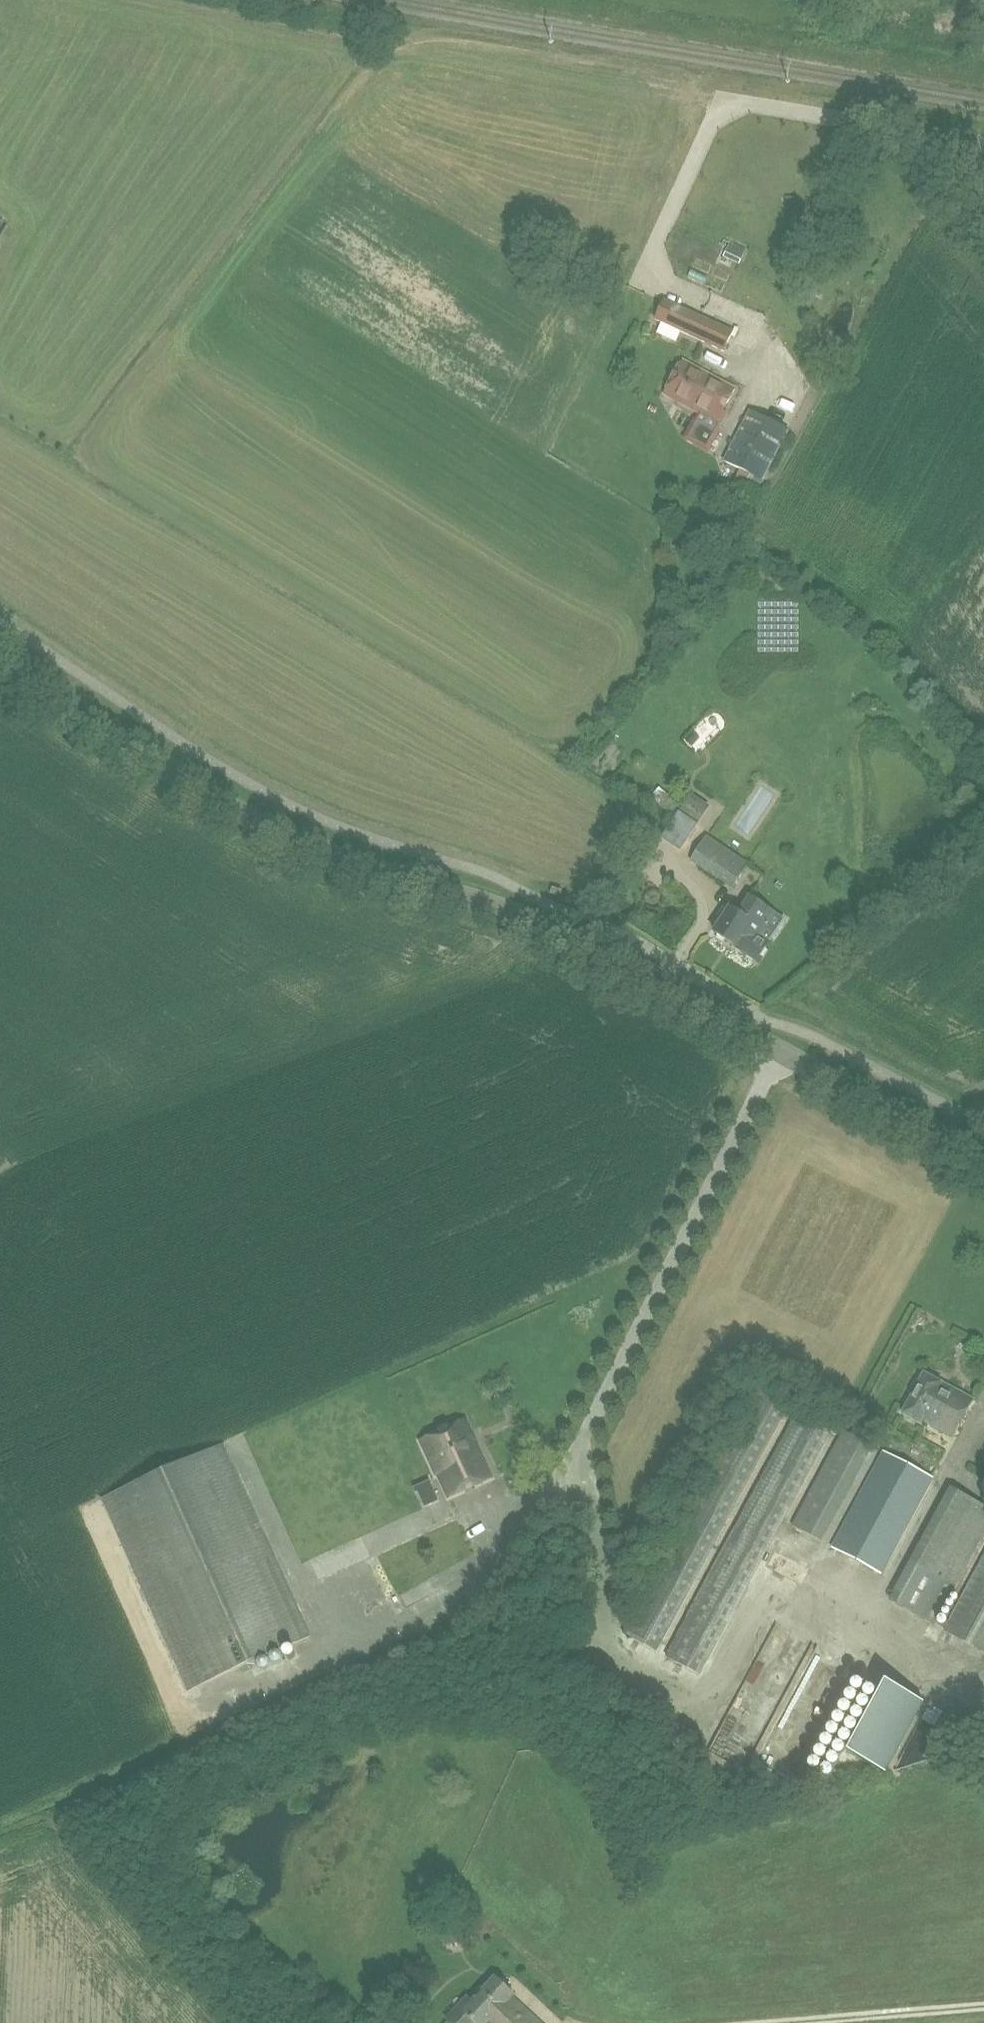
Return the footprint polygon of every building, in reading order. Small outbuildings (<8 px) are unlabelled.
[(663,299),(654,320),(724,352),(733,331),(663,299)] [(662,396),(720,425),(738,388),(681,359),(662,396)] [(725,462),(762,481),(789,430),(751,411),(725,462)] [(715,430),(694,419),(685,437),(705,448),(715,430)] [(745,870),(703,845),(690,863),(733,889),(745,870)] [(715,934),(758,962),(769,944),(759,937),(774,913),(751,898),(741,915),(731,908),(715,934)] [(976,1399),(925,1374),(904,1416),(922,1424),(924,1421),(957,1437),(976,1399)] [(758,1386),(624,1634),(657,1652),(791,1404),(758,1386)] [(700,1676),(835,1427),(802,1409),(667,1658),(700,1676)] [(466,1421),(421,1441),(437,1476),(439,1475),(449,1497),(492,1478),(466,1421)] [(848,1430),(799,1523),(827,1538),(877,1445),(848,1430)] [(893,1439),(834,1549),(881,1574),(932,1479),(902,1463),(910,1448),(893,1439)] [(224,1445),(103,1499),(188,1690),(196,1686),(197,1688),(310,1637),(224,1445)] [(936,1578),(955,1588),(983,1535),(983,1508),(976,1504),(936,1578)] [(945,1633),(983,1654),(983,1560),(945,1633)] [(886,1773),(924,1703),(885,1682),(847,1752),(886,1773)] [(752,1711),(724,1745),(743,1761),(771,1727),(752,1711)] [(512,1996),(513,1995),(495,1978),(472,2003),(467,1998),(447,2020),(451,2022),(540,2022),(512,1996)]
